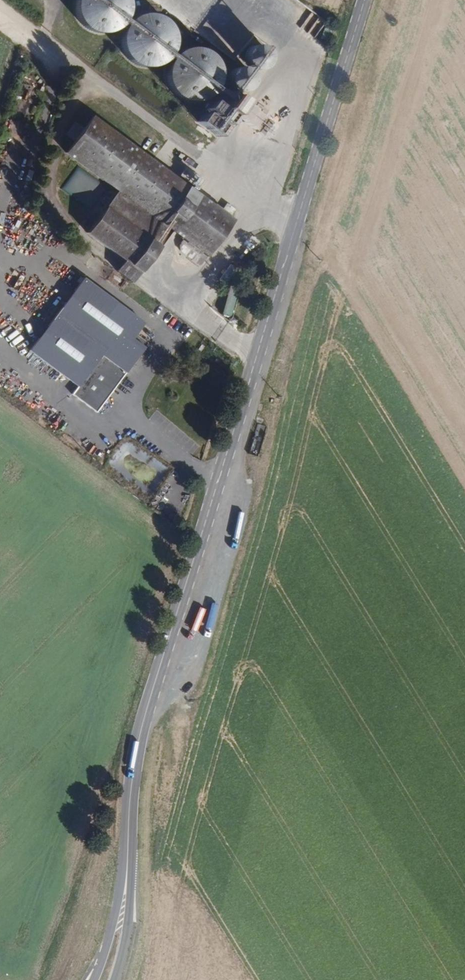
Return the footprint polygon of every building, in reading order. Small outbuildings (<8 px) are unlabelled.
[(111,0),(56,0),(59,6),(63,12),(66,15),(69,17),(75,20),(82,21),(89,21),(92,20),(99,17),(102,15),(106,9),(110,3),(111,0)] [(158,30),(157,26),(157,23),(154,16),(150,10),(147,8),(141,4),(138,2),(134,2),(127,1),(120,2),(114,6),(111,8),(106,13),(104,16),(101,23),(101,26),(101,33),(102,40),(106,46),(111,52),(114,54),(120,57),(127,58),(131,58),(138,57),(141,55),(147,52),(152,46),(154,43),(157,37),(158,30)] [(315,37),(326,20),(311,11),(300,28),(315,37)] [(253,57),(256,52),(256,46),(254,41),(251,37),(246,34),(240,34),(235,35),(232,37),(229,40),(227,45),(227,50),(228,55),(230,58),(231,58),(234,60),(235,62),(236,62),(237,62),(242,63),(248,62),(251,60),(253,57)] [(205,72),(206,65),(205,58),(204,54),(201,48),(198,45),(196,43),(190,39),(183,37),(179,36),(172,37),(169,38),(162,41),(159,43),(154,48),(153,51),(150,58),(149,65),(149,68),(151,75),(153,78),(157,84),(159,87),(165,91),(169,92),(176,93),(179,93),(186,92),(190,91),(196,87),(201,81),(203,78),(205,72)] [(238,77),(239,73),(239,68),(236,63),(236,62),(235,62),(232,60),(231,58),(230,58),(227,57),(222,57),(217,59),(213,63),(211,66),(210,70),(211,75),(213,80),(217,84),(222,86),(227,86),(232,84),(236,80),(238,77)] [(210,101),(219,88),(209,81),(203,89),(199,93),(210,101)] [(249,110),(239,102),(221,88),(219,88),(210,101),(238,123),(249,110)] [(214,106),(196,92),(187,104),(205,118),(208,117),(212,120),(218,112),(214,106)] [(254,104),(243,96),(239,102),(249,110),(254,104)] [(168,175),(160,169),(126,143),(91,118),(82,130),(71,143),(63,154),(107,187),(115,194),(154,223),(168,234),(180,243),(177,250),(177,254),(190,264),(196,256),(205,261),(214,248),(232,222),(229,220),(219,212),(188,190),(168,175)] [(71,143),(82,130),(73,124),(63,137),(71,143)] [(192,182),(172,168),(168,175),(188,190),(192,182)] [(154,223),(115,194),(103,211),(133,234),(156,251),(168,234),(154,223)] [(232,215),(234,211),(224,204),(219,212),(229,220),(232,215)] [(156,251),(133,234),(103,211),(96,220),(91,227),(86,233),(140,273),(156,251)] [(91,227),(96,220),(89,215),(84,221),(91,227)] [(140,273),(86,233),(84,236),(99,248),(118,263),(113,271),(131,285),(140,273)] [(217,275),(224,282),(237,269),(229,262),(217,275)] [(131,340),(142,325),(80,278),(66,297),(24,351),(71,389),(67,396),(93,417),(148,345),(137,338),(134,342),(131,340)]
